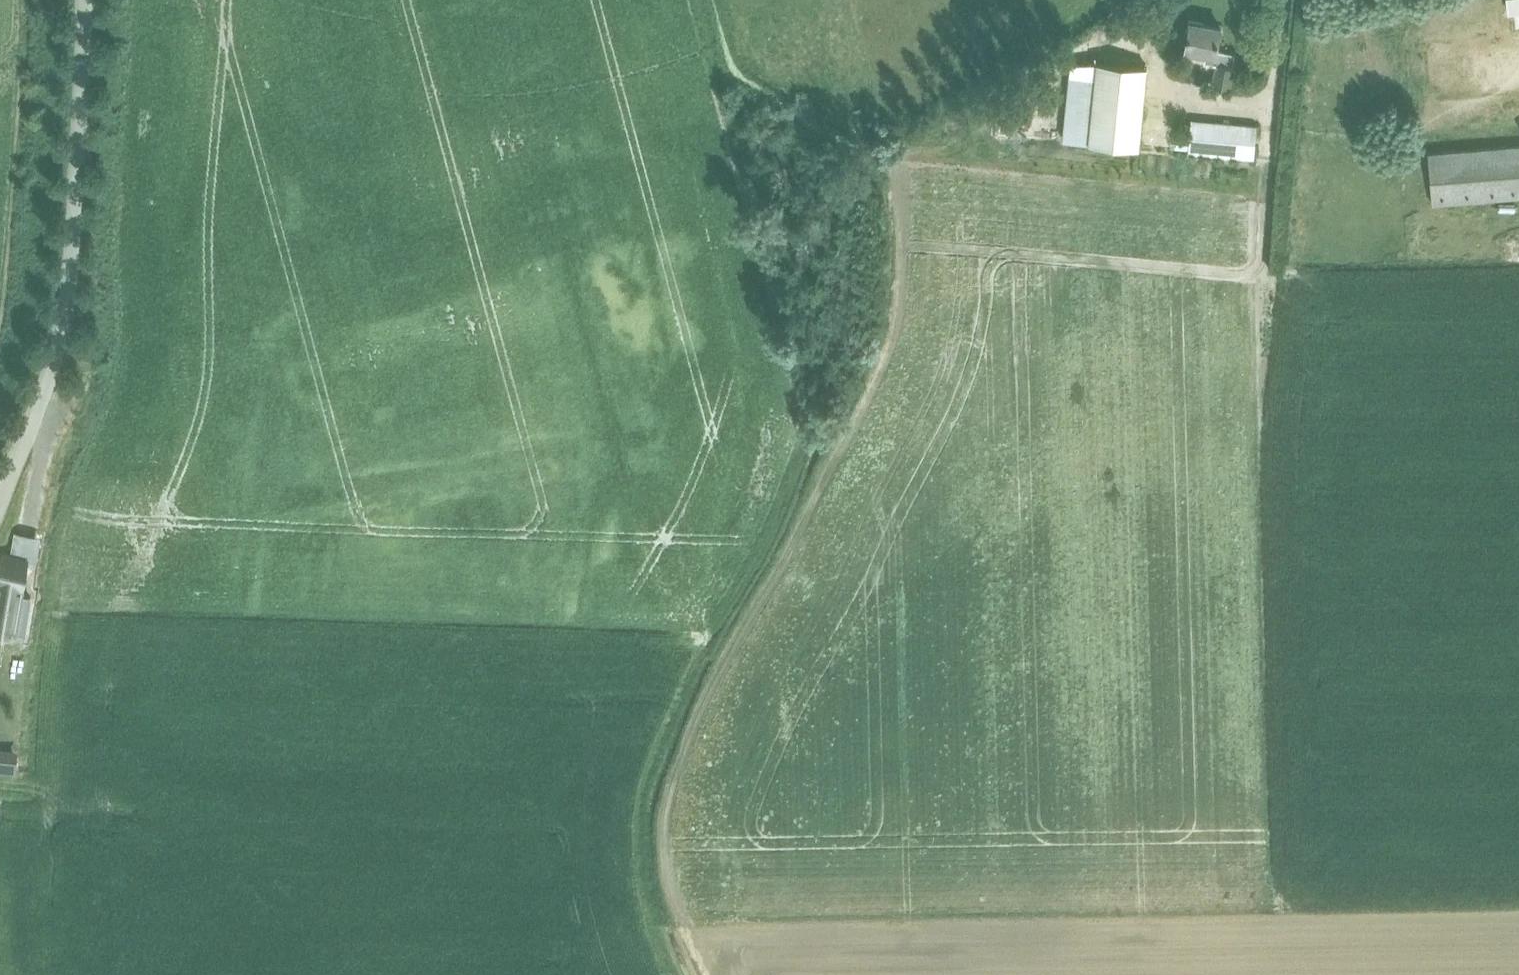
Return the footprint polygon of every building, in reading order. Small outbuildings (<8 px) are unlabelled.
[(1518,6),(1518,0),(1502,0),(1503,8),(1518,6)] [(1190,21),(1185,49),(1207,54),(1205,62),(1218,65),(1214,84),(1229,87),(1233,68),(1231,68),(1234,55),(1215,51),(1220,27),(1190,21)] [(1148,43),(1157,39),(1150,23),(1140,28),(1148,43)] [(1070,76),(1065,139),(1088,142),(1137,148),(1147,68),(1098,62),(1096,79),(1070,76)] [(1255,159),(1258,126),(1192,120),(1189,153),(1255,159)] [(1425,157),(1430,207),(1518,198),(1518,148),(1425,157)] [(32,596),(27,595),(21,594),(25,571),(28,558),(28,557),(17,556),(11,555),(4,553),(0,575),(0,577),(0,629),(4,630),(15,632),(15,629),(20,630),(25,631),(26,631),(28,617),(32,596)] [(17,756),(0,755),(0,770),(16,771),(16,763),(17,756)]
